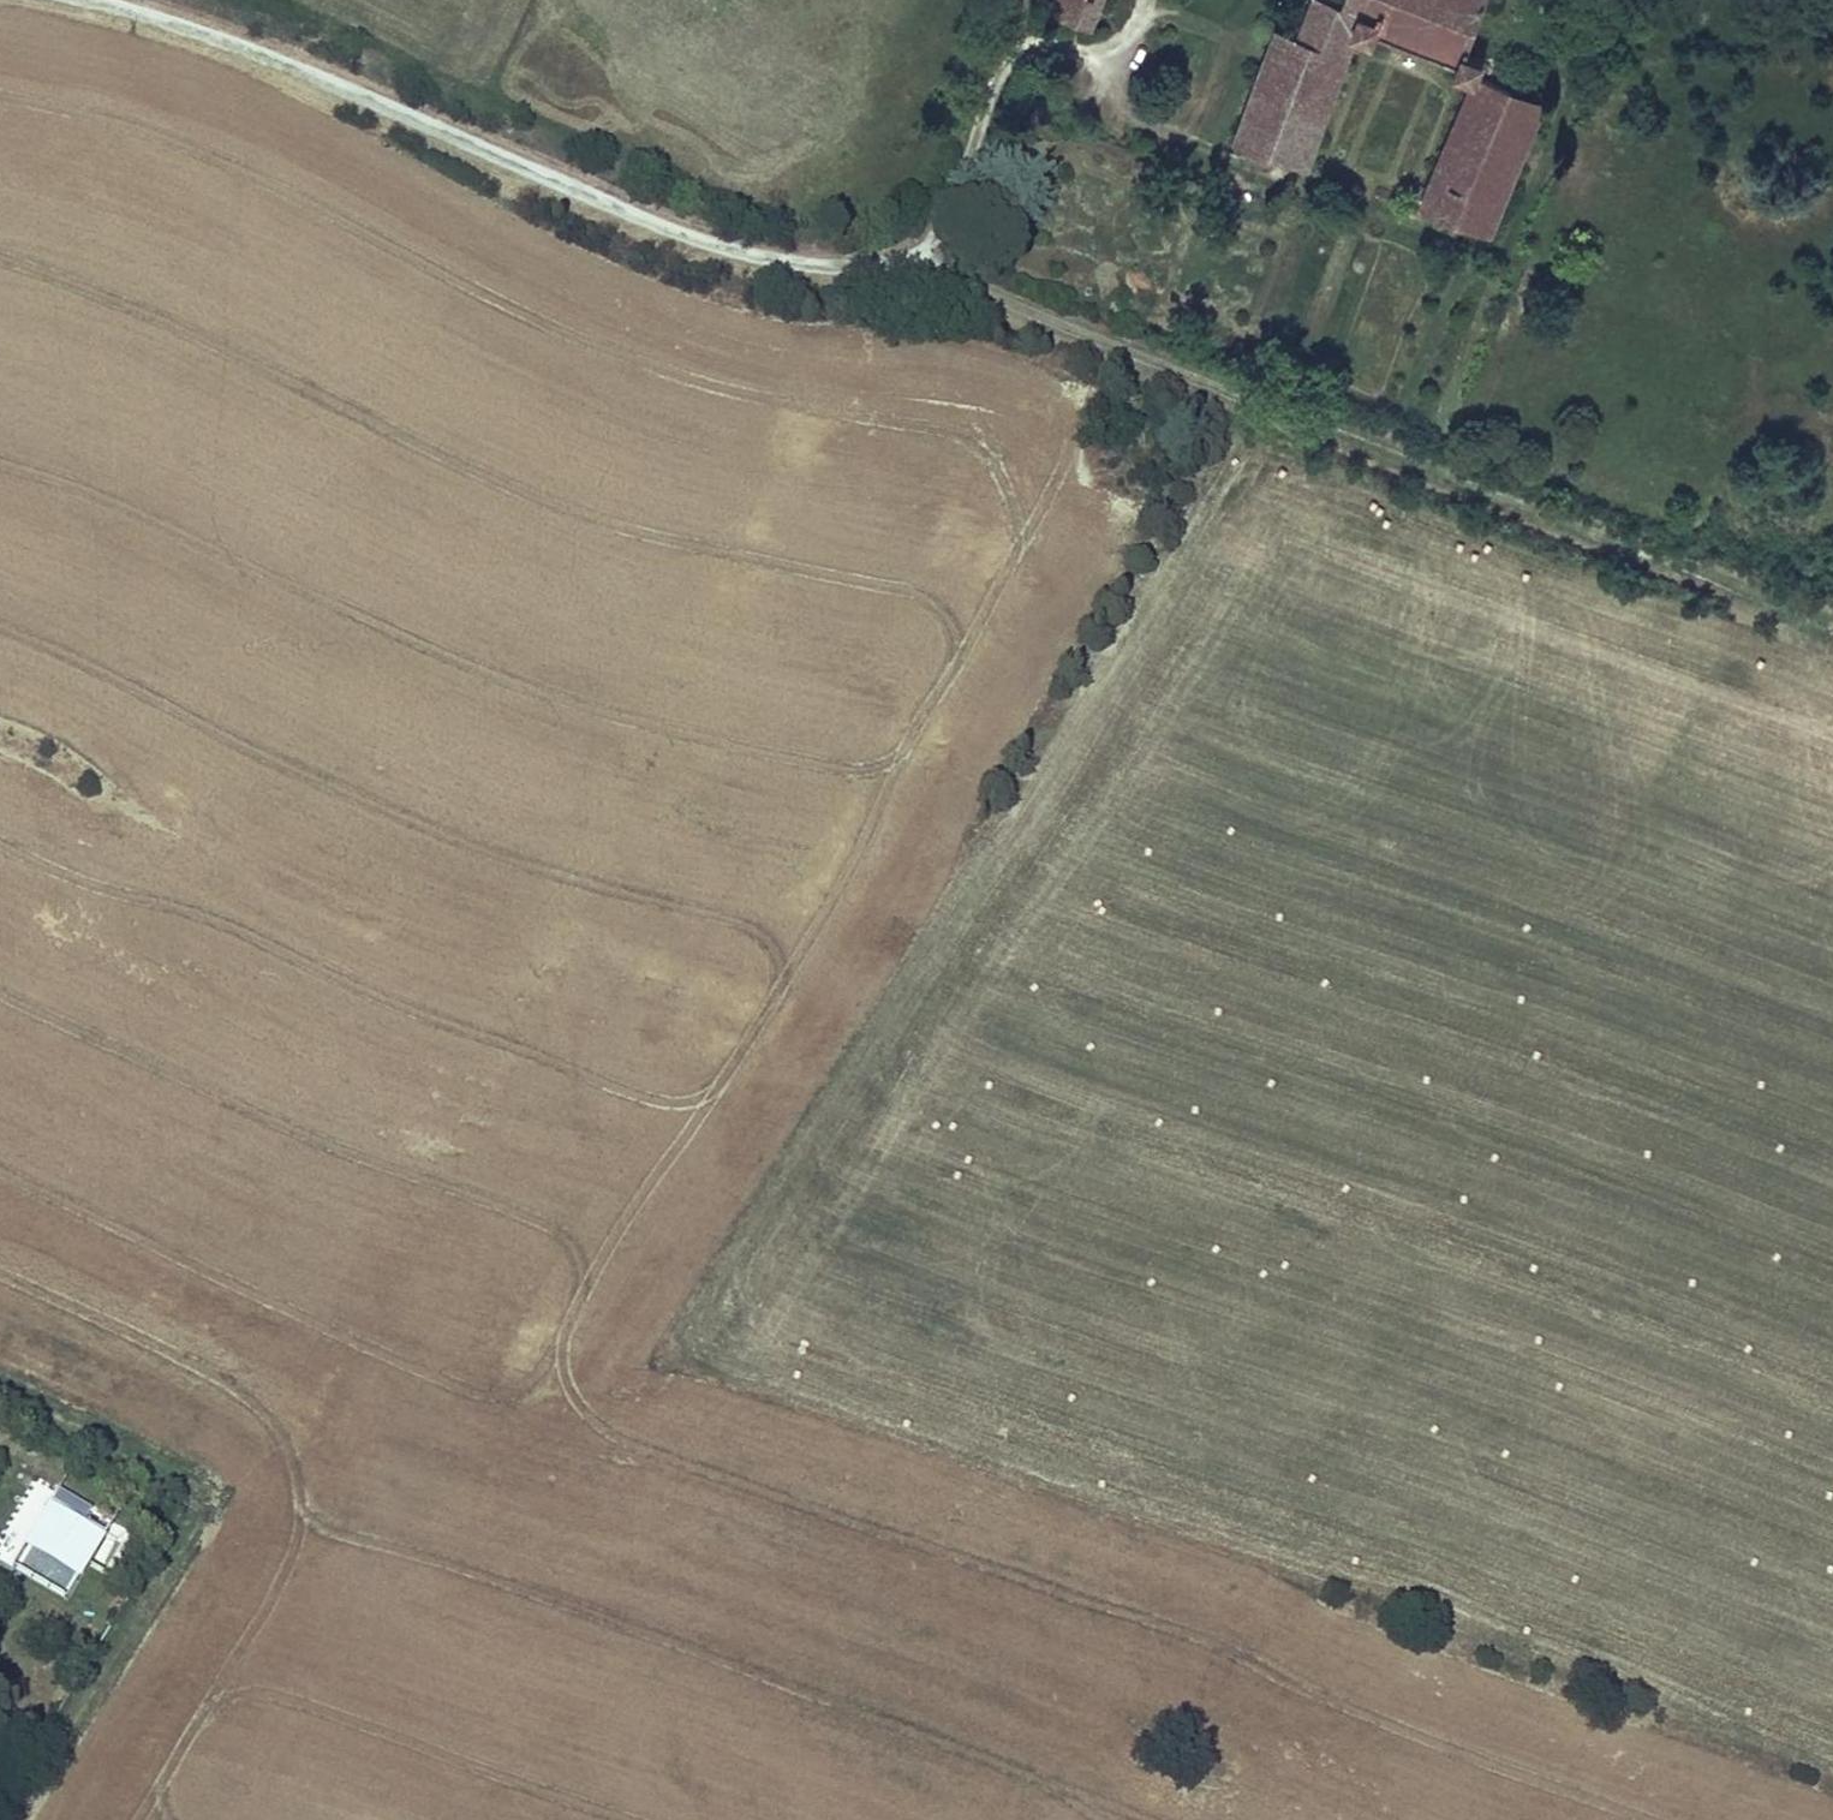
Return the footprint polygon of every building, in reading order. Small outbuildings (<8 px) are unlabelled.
[(1065,27),(1090,34),(1102,0),(1074,0),(1065,27)] [(1341,6),(1329,0),(1318,0),(1302,40),(1279,29),(1236,144),(1304,172),(1358,38),(1375,46),(1381,35),(1458,67),(1454,76),(1474,85),(1483,82),(1489,64),(1470,55),(1491,0),(1344,0),(1341,6)] [(1483,82),(1474,85),(1422,217),(1456,228),(1507,93),(1483,82)] [(1543,106),(1507,93),(1456,228),(1491,241),(1543,106)] [(110,1531),(87,1518),(93,1506),(55,1486),(11,1568),(73,1601),(110,1531)]
